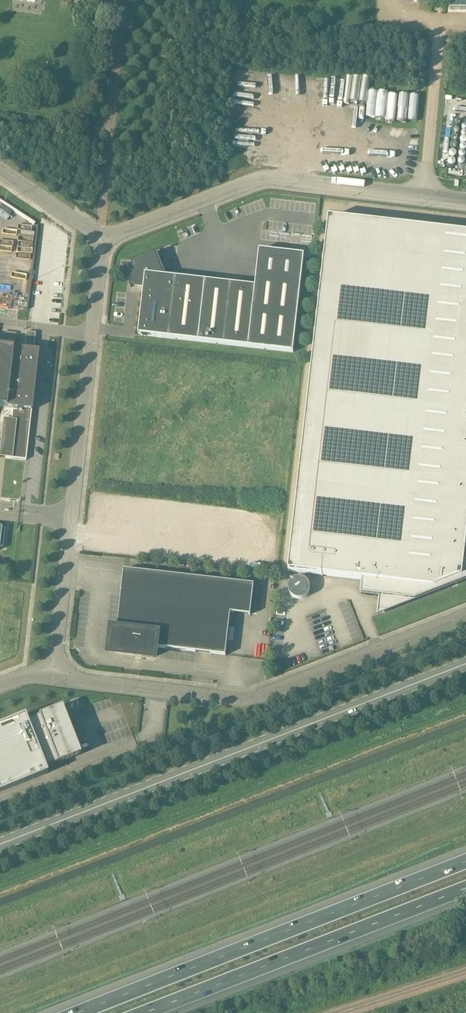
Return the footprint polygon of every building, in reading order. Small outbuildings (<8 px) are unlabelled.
[(451,10),(465,10),(465,0),(451,0),(451,10)] [(329,218),(288,571),(363,580),(361,594),(386,597),(384,612),(465,581),(465,563),(464,563),(465,544),(465,234),(329,218)] [(144,287),(139,335),(142,335),(148,338),(149,336),(293,352),(298,315),(303,266),(304,255),(260,250),(255,287),(164,276),(155,254),(157,253),(157,252),(136,260),(134,261),(133,263),(132,265),(130,288),(131,288),(131,286),(144,287)] [(5,408),(12,408),(11,420),(3,419),(0,447),(0,458),(26,460),(33,402),(38,351),(34,350),(36,333),(26,332),(24,349),(0,347),(0,407),(5,408)] [(254,585),(124,570),(118,631),(113,630),(111,653),(154,658),(156,647),(226,656),(231,613),(250,615),(254,585)] [(47,774),(45,769),(80,755),(61,707),(26,721),(24,716),(0,725),(0,792),(47,774)]
